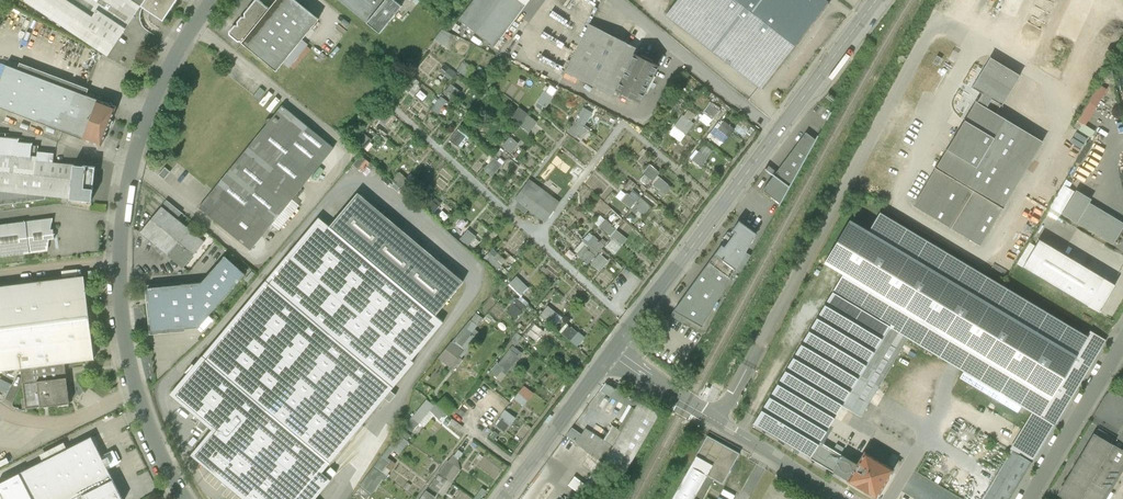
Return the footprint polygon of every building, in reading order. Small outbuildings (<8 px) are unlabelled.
[(141,7),(131,0),(26,0),(24,2),(108,57),(127,28),(130,24),(141,7)] [(141,7),(143,8),(146,10),(150,12),(164,21),(178,0),(131,0),(141,7)] [(268,8),(258,1),(256,1),(245,13),(245,17),(242,18),(238,22),(238,26),(235,26),(230,32),(230,35),(237,40),(244,40),(242,43),(275,70),(317,19),(295,0),(274,0),(268,8)] [(376,34),(400,5),(393,0),(335,0),(376,34)] [(459,20),(494,47),(529,0),(473,0),(459,20)] [(666,14),(759,86),(762,88),(827,3),(824,0),(677,0),(666,14)] [(637,48),(590,25),(566,72),(613,96),(616,89),(634,53),(637,48)] [(445,43),(448,39),(440,34),(437,39),(445,43)] [(634,53),(616,89),(640,102),(659,65),(634,53)] [(942,58),(937,56),(932,63),(937,66),(942,58)] [(990,57),(972,87),(982,93),(977,102),(986,107),(991,98),(1001,105),(1002,105),(1020,75),(990,57)] [(0,82),(0,105),(101,144),(115,106),(86,95),(89,88),(21,62),(19,69),(7,64),(0,82)] [(260,87),(252,97),(257,101),(265,91),(260,87)] [(540,102),(550,105),(554,93),(544,90),(540,102)] [(1090,125),(1102,95),(1093,91),(1080,121),(1090,125)] [(439,113),(448,99),(442,95),(433,108),(439,113)] [(991,98),(986,107),(996,114),(1001,105),(991,98)] [(975,101),(913,206),(980,245),(1042,142),(996,114),(986,107),(977,102),(975,101)] [(700,118),(709,125),(722,108),(713,102),(700,118)] [(283,105),(199,207),(250,249),(334,147),(283,105)] [(582,105),(571,133),(582,137),(593,109),(582,105)] [(513,117),(532,130),(540,119),(520,106),(513,117)] [(671,133),(681,141),(700,115),(689,107),(671,133)] [(726,142),(737,128),(723,117),(712,131),(726,142)] [(462,147),(471,136),(459,128),(451,138),(462,147)] [(812,128),(769,186),(787,199),(822,135),(812,128)] [(32,156),(33,143),(19,142),(19,138),(0,136),(0,153),(32,156)] [(511,136),(504,145),(513,152),(520,143),(511,136)] [(39,151),(38,157),(38,160),(54,161),(55,152),(39,151)] [(72,198),(76,163),(54,161),(38,160),(38,157),(32,156),(0,153),(0,191),(46,195),(72,198)] [(495,157),(486,168),(495,175),(504,164),(495,157)] [(98,166),(76,163),(72,198),(94,200),(98,166)] [(646,171),(656,180),(662,173),(652,164),(646,171)] [(165,167),(159,175),(164,179),(170,172),(165,167)] [(655,182),(662,193),(671,186),(664,176),(655,182)] [(530,180),(516,199),(545,221),(560,202),(530,180)] [(46,195),(0,191),(0,204),(46,199),(46,195)] [(360,191),(332,225),(320,215),(171,393),(201,418),(197,425),(204,431),(209,425),(213,428),(192,453),(246,498),(315,498),(332,479),(323,470),(386,396),(391,400),(397,393),(392,388),(416,360),(413,358),(445,319),(438,313),(467,279),(360,191)] [(1064,214),(1116,245),(1122,232),(1122,223),(1092,205),(1095,201),(1078,191),(1064,214)] [(645,216),(653,206),(644,199),(636,209),(645,216)] [(168,201),(162,207),(178,219),(183,213),(168,201)] [(178,219),(162,207),(141,233),(184,268),(205,241),(178,219)] [(1034,413),(1039,416),(1088,336),(880,211),(869,230),(850,218),(824,261),(844,273),(833,291),(909,337),(965,370),(960,378),(1018,413),(1022,406),(1034,413)] [(49,251),(50,238),(55,237),(53,217),(0,224),(0,257),(49,251)] [(728,241),(676,312),(711,332),(734,291),(729,288),(762,229),(745,217),(739,226),(742,227),(731,243),(728,241)] [(601,225),(611,234),(617,227),(607,218),(601,225)] [(468,229),(461,239),(475,248),(482,238),(468,229)] [(577,250),(589,262),(608,243),(596,232),(577,250)] [(1043,241),(1027,268),(1102,312),(1118,285),(1043,241)] [(495,247),(485,257),(497,270),(507,260),(495,247)] [(599,269),(609,259),(601,252),(592,261),(599,269)] [(226,255),(203,281),(149,286),(153,330),(200,325),(246,272),(226,255)] [(253,270),(246,278),(250,282),(258,274),(253,270)] [(524,295),(531,287),(518,275),(510,283),(524,295)] [(21,368),(67,362),(96,359),(86,276),(0,287),(0,370),(21,368)] [(860,417),(909,337),(833,291),(752,424),(809,458),(819,443),(841,405),(860,417)] [(512,305),(520,313),(528,304),(520,296),(512,305)] [(553,319),(559,311),(549,304),(543,312),(553,319)] [(466,331),(472,335),(487,317),(479,310),(438,356),(451,368),(468,348),(458,340),(466,331)] [(528,330),(538,338),(547,328),(537,320),(528,330)] [(579,347),(587,337),(571,323),(563,332),(579,347)] [(1039,416),(1055,425),(1106,340),(1091,331),(1088,336),(1039,416)] [(501,379),(525,353),(516,344),(492,369),(501,379)] [(67,362),(21,368),(26,408),(71,402),(67,362)] [(603,464),(623,476),(658,414),(606,383),(600,391),(628,407),(620,422),(623,423),(619,430),(613,426),(604,440),(585,429),(581,435),(572,428),(566,435),(577,443),(576,445),(604,462),(603,464)] [(525,384),(516,398),(527,405),(536,391),(525,384)] [(414,431),(420,422),(426,426),(435,414),(442,419),(447,412),(427,397),(407,426),(414,431)] [(496,423),(505,431),(517,416),(507,409),(496,423)] [(1055,425),(1039,416),(1034,413),(982,498),(1010,498),(1055,425)] [(1058,494),(1066,498),(1103,498),(1122,465),(1122,452),(1094,434),(1058,494)] [(20,474),(27,488),(15,494),(18,498),(124,498),(93,437),(68,450),(64,443),(40,455),(44,462),(20,474)] [(707,475),(723,484),(739,454),(708,437),(673,498),(694,498),(707,475)] [(809,458),(849,482),(858,466),(819,443),(809,458)] [(865,454),(858,466),(849,482),(875,498),(892,470),(865,454)] [(452,455),(431,486),(445,495),(466,464),(452,455)] [(388,465),(391,462),(381,456),(361,487),(374,495),(392,468),(388,465)] [(438,496),(428,489),(421,498),(435,498),(438,496)]
